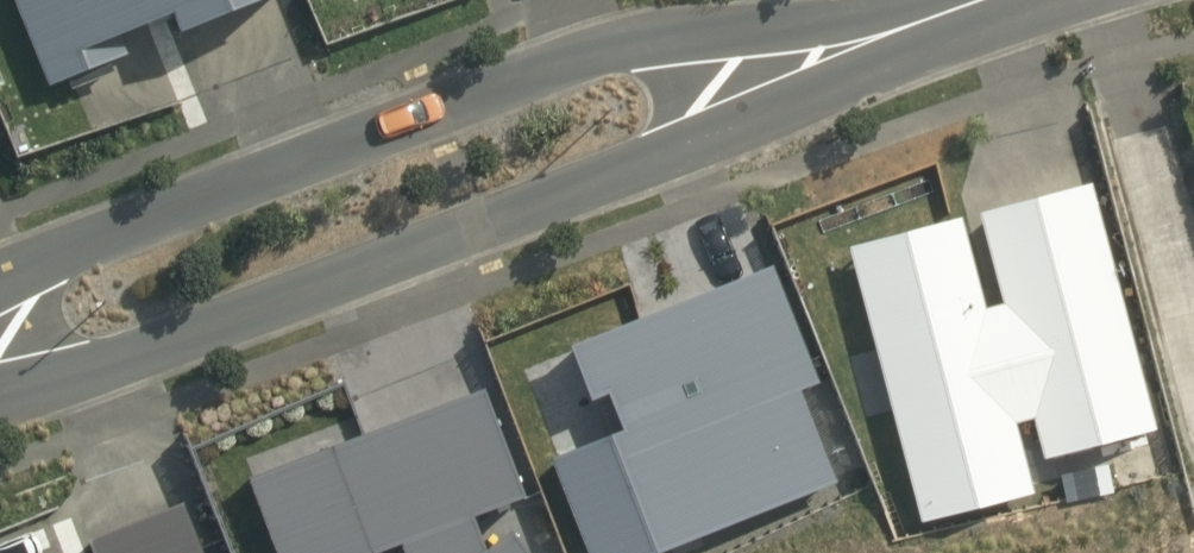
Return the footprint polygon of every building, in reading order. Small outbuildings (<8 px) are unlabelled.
[(183,12),(191,31),(267,0),(18,0),(53,85),(72,77),(77,89),(120,72),(115,60),(134,53),(126,35),(183,12)] [(1156,429),(1089,175),(977,203),(1002,299),(983,304),(960,214),(848,244),(922,521),(1033,494),(1014,422),(1033,416),(1045,457),(1156,429)] [(568,341),(588,397),(605,390),(620,426),(551,456),(589,552),(651,552),(838,481),(799,387),(819,380),(772,263),(568,341)] [(513,525),(485,543),(472,515),(527,494),(485,383),(246,474),(277,552),(365,552),(398,540),(404,552),(535,552),(513,525)] [(184,499),(86,534),(92,552),(205,552),(184,499)]
